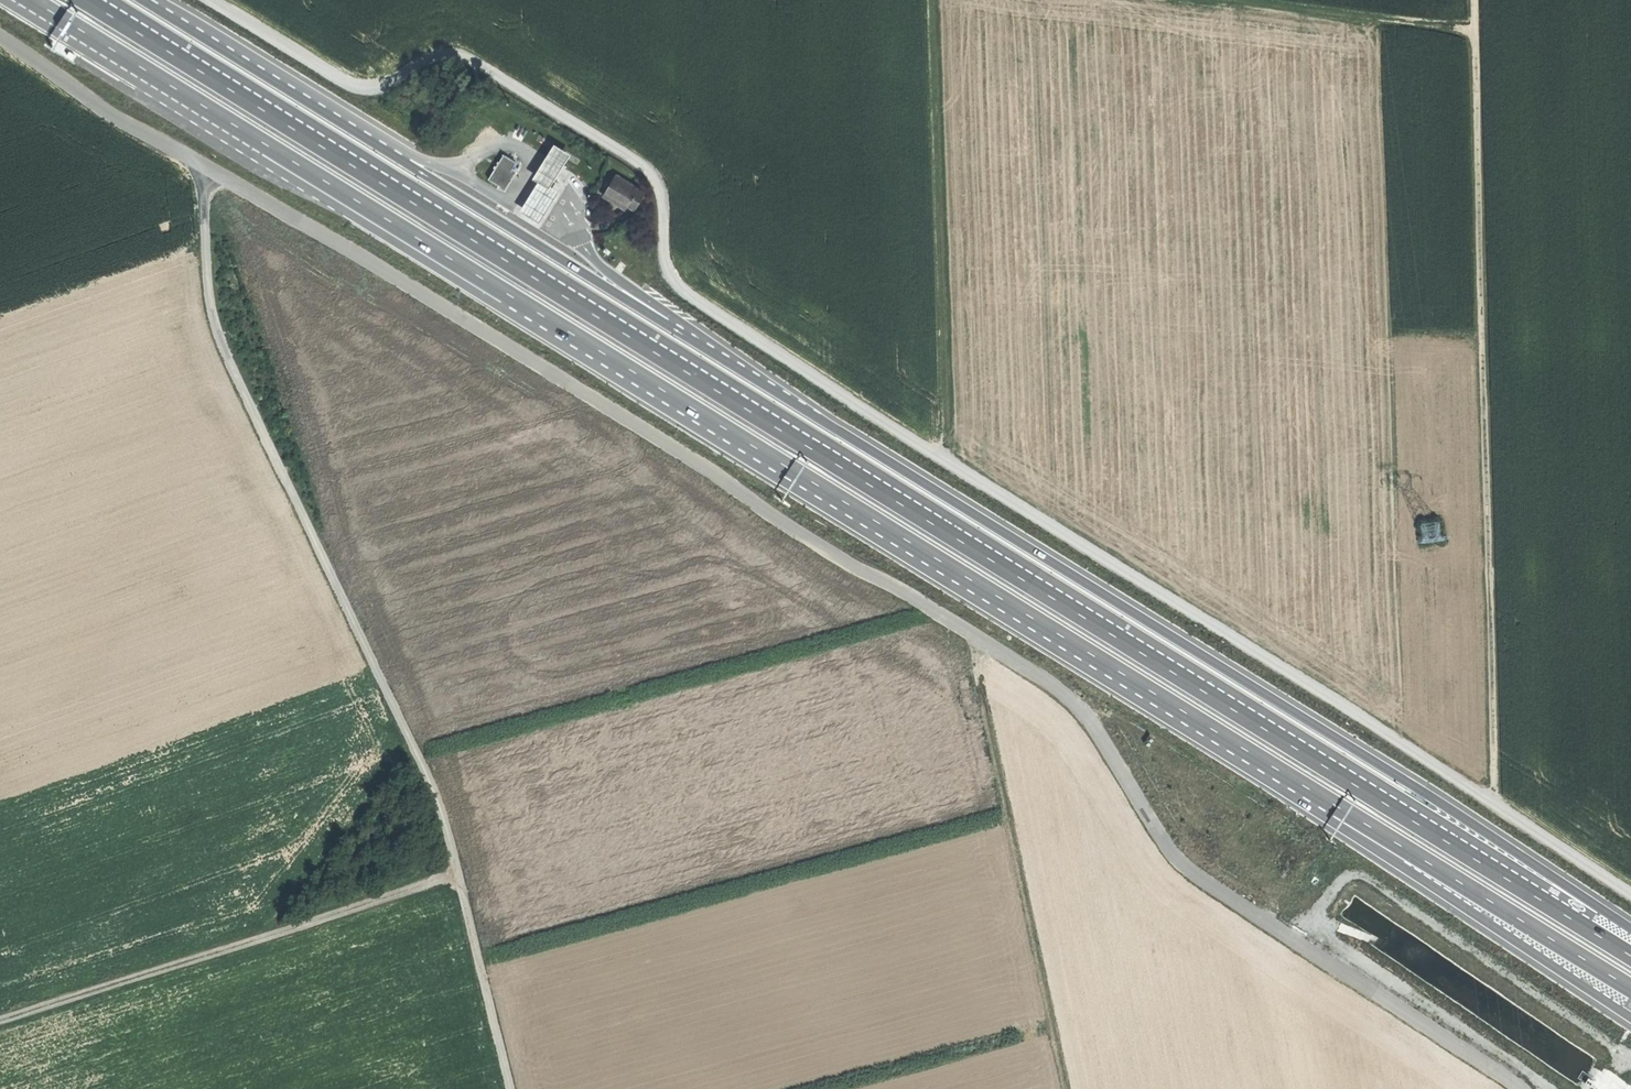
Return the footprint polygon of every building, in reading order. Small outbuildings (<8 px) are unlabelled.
[(573,157),(559,148),(546,167),(520,209),(544,224),(563,194),(554,188),(561,177),(573,157)] [(519,166),(504,157),(489,181),(508,193),(519,175),(514,172),(519,166)] [(642,192),(615,177),(603,198),(631,213),(642,192)]
